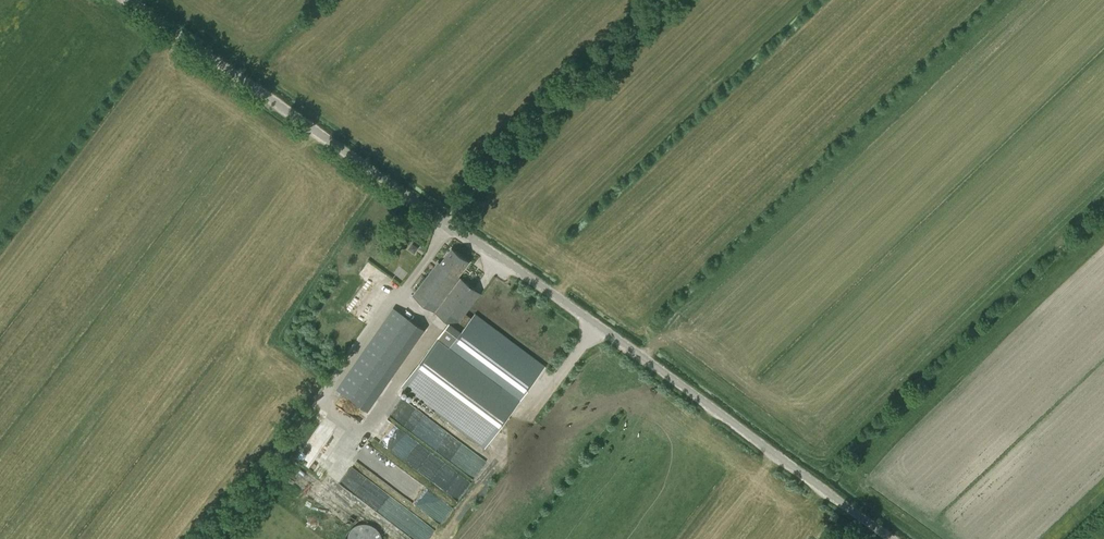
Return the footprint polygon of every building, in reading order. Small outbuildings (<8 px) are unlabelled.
[(450,322),(403,384),(485,445),(518,402),(500,388),(526,354),(474,315),(471,319),(465,314),(480,294),(458,277),(469,263),(451,249),(439,264),(437,263),(413,295),(450,322)] [(374,409),(424,324),(392,305),(341,390),(374,409)] [(331,435),(319,451),(329,458),(341,442),(331,435)] [(402,451),(398,456),(423,471),(427,465),(441,473),(446,465),(441,462),(441,461),(437,459),(439,455),(413,439),(411,443),(413,444),(407,454),(402,451)] [(416,538),(427,538),(435,529),(398,502),(386,517),(416,538)]
